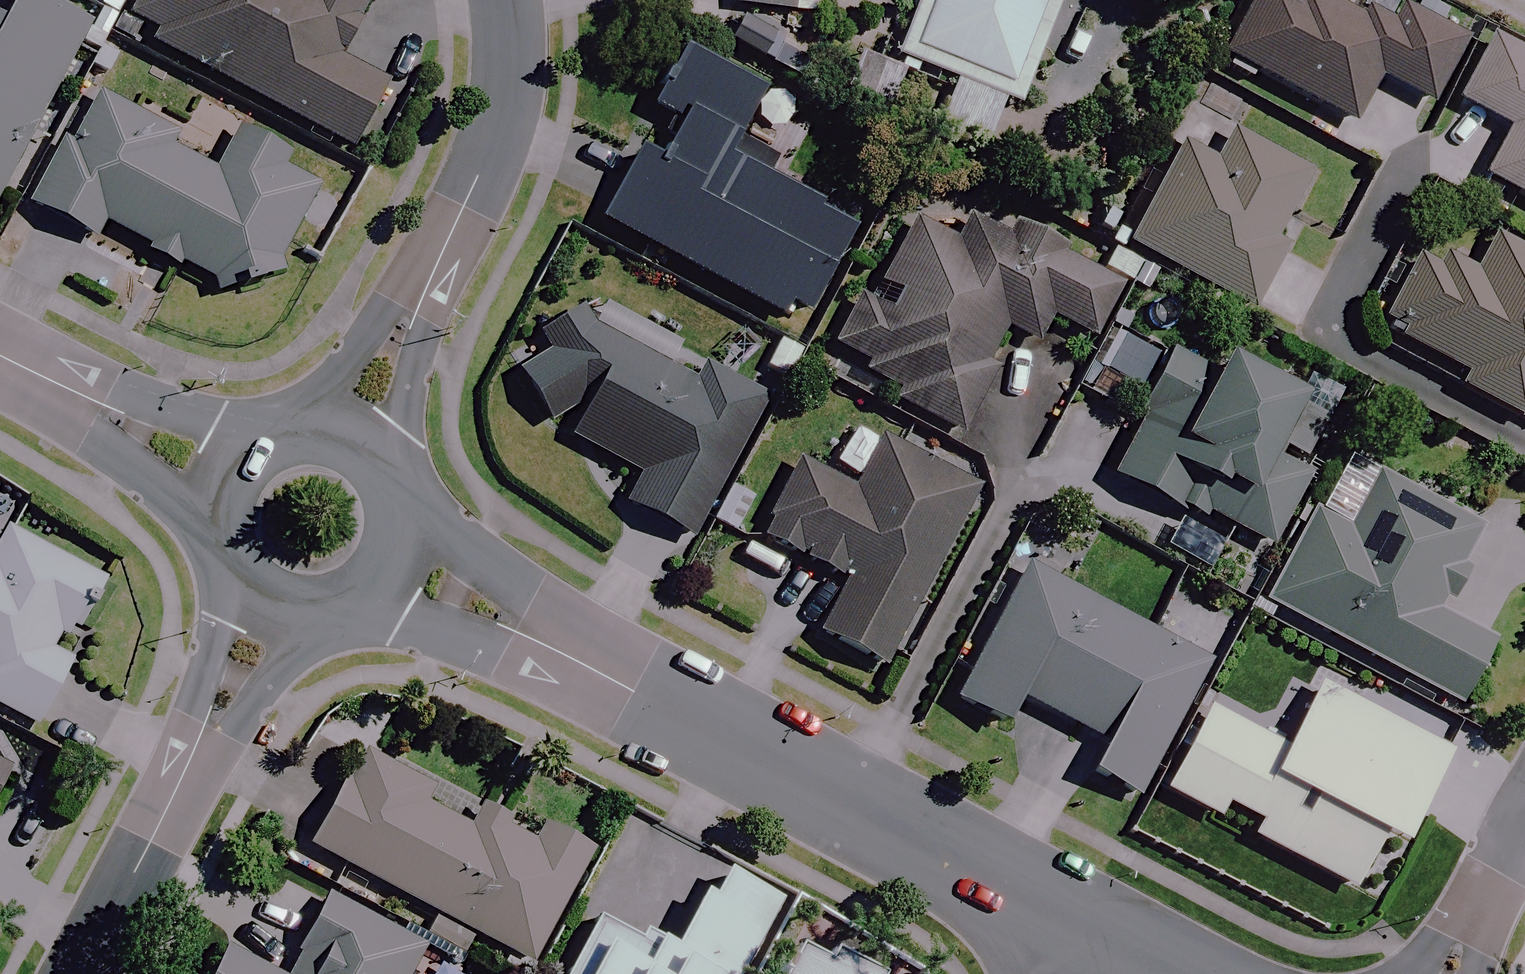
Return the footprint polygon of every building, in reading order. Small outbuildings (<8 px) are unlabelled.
[(48,0),(17,0),(7,20),(0,17),(0,199),(91,22),(48,0)] [(124,28),(348,148),(384,82),(337,57),(367,0),(140,0),(124,28)] [(887,66),(919,79),(922,70),(1013,105),(1054,0),(913,0),(887,66)] [(1312,0),(1252,0),(1220,58),(1346,126),(1371,80),(1422,107),(1458,41),(1396,8),(1384,29),(1339,5),(1335,13),(1312,0)] [(775,32),(745,15),(733,38),(763,55),(775,32)] [(1486,39),(1452,102),(1501,129),(1475,176),(1524,203),(1524,61),(1486,39)] [(663,154),(638,141),(601,213),(804,318),(856,219),(732,155),(765,91),(686,50),(658,103),(671,109),(659,132),(671,138),(663,154)] [(97,227),(197,281),(201,298),(281,277),(274,261),(314,187),(279,169),(284,161),(229,131),(208,171),(168,150),(174,138),(91,94),(64,144),(57,140),(21,207),(88,243),(97,227)] [(1306,168),(1226,129),(1209,164),(1172,146),(1122,250),(1247,311),(1277,249),(1268,244),(1306,168)] [(860,365),(856,372),(892,393),(888,400),(952,438),(991,371),(980,364),(1000,330),(1028,347),(1045,319),(1083,341),(1115,286),(985,211),(977,224),(962,215),(946,241),(908,219),(861,300),(851,294),(822,343),(860,365)] [(1428,267),(1406,256),(1376,311),(1396,321),(1385,341),(1453,378),(1448,387),(1514,424),(1524,404),(1524,257),(1484,235),(1474,254),(1444,237),(1428,267)] [(580,303),(539,331),(549,350),(519,368),(552,421),(567,411),(573,414),(568,431),(641,471),(627,500),(692,536),(768,395),(706,361),(696,377),(596,323),(580,303)] [(1321,417),(1290,403),(1163,345),(1101,477),(1184,516),(1200,483),(1244,503),(1268,450),(1299,465),(1321,417)] [(968,493),(873,442),(846,493),(789,462),(749,537),(837,584),(810,635),(874,669),(968,493)] [(1479,534),(1372,477),(1344,531),(1307,511),(1258,602),(1452,706),(1485,643),(1434,616),(1479,534)] [(100,583),(0,530),(0,713),(30,728),(66,661),(46,651),(53,638),(67,645),(100,583)] [(1202,664),(1013,566),(944,700),(1000,729),(1015,701),(1094,742),(1079,771),(1132,799),(1202,664)] [(1441,755),(1310,686),(1276,749),(1199,708),(1155,792),(1209,820),(1217,805),(1252,823),(1244,838),(1346,891),(1374,839),(1392,849),(1441,755)] [(425,789),(354,750),(301,846),(522,967),(585,853),(533,824),(525,837),(481,813),(470,833),(417,804),(425,789)] [(629,830),(556,973),(735,973),(771,902),(629,830)] [(317,896),(276,973),(406,973),(418,949),(317,896)] [(805,938),(787,973),(875,973),(805,938)] [(212,942),(195,973),(274,973),(212,942)]
